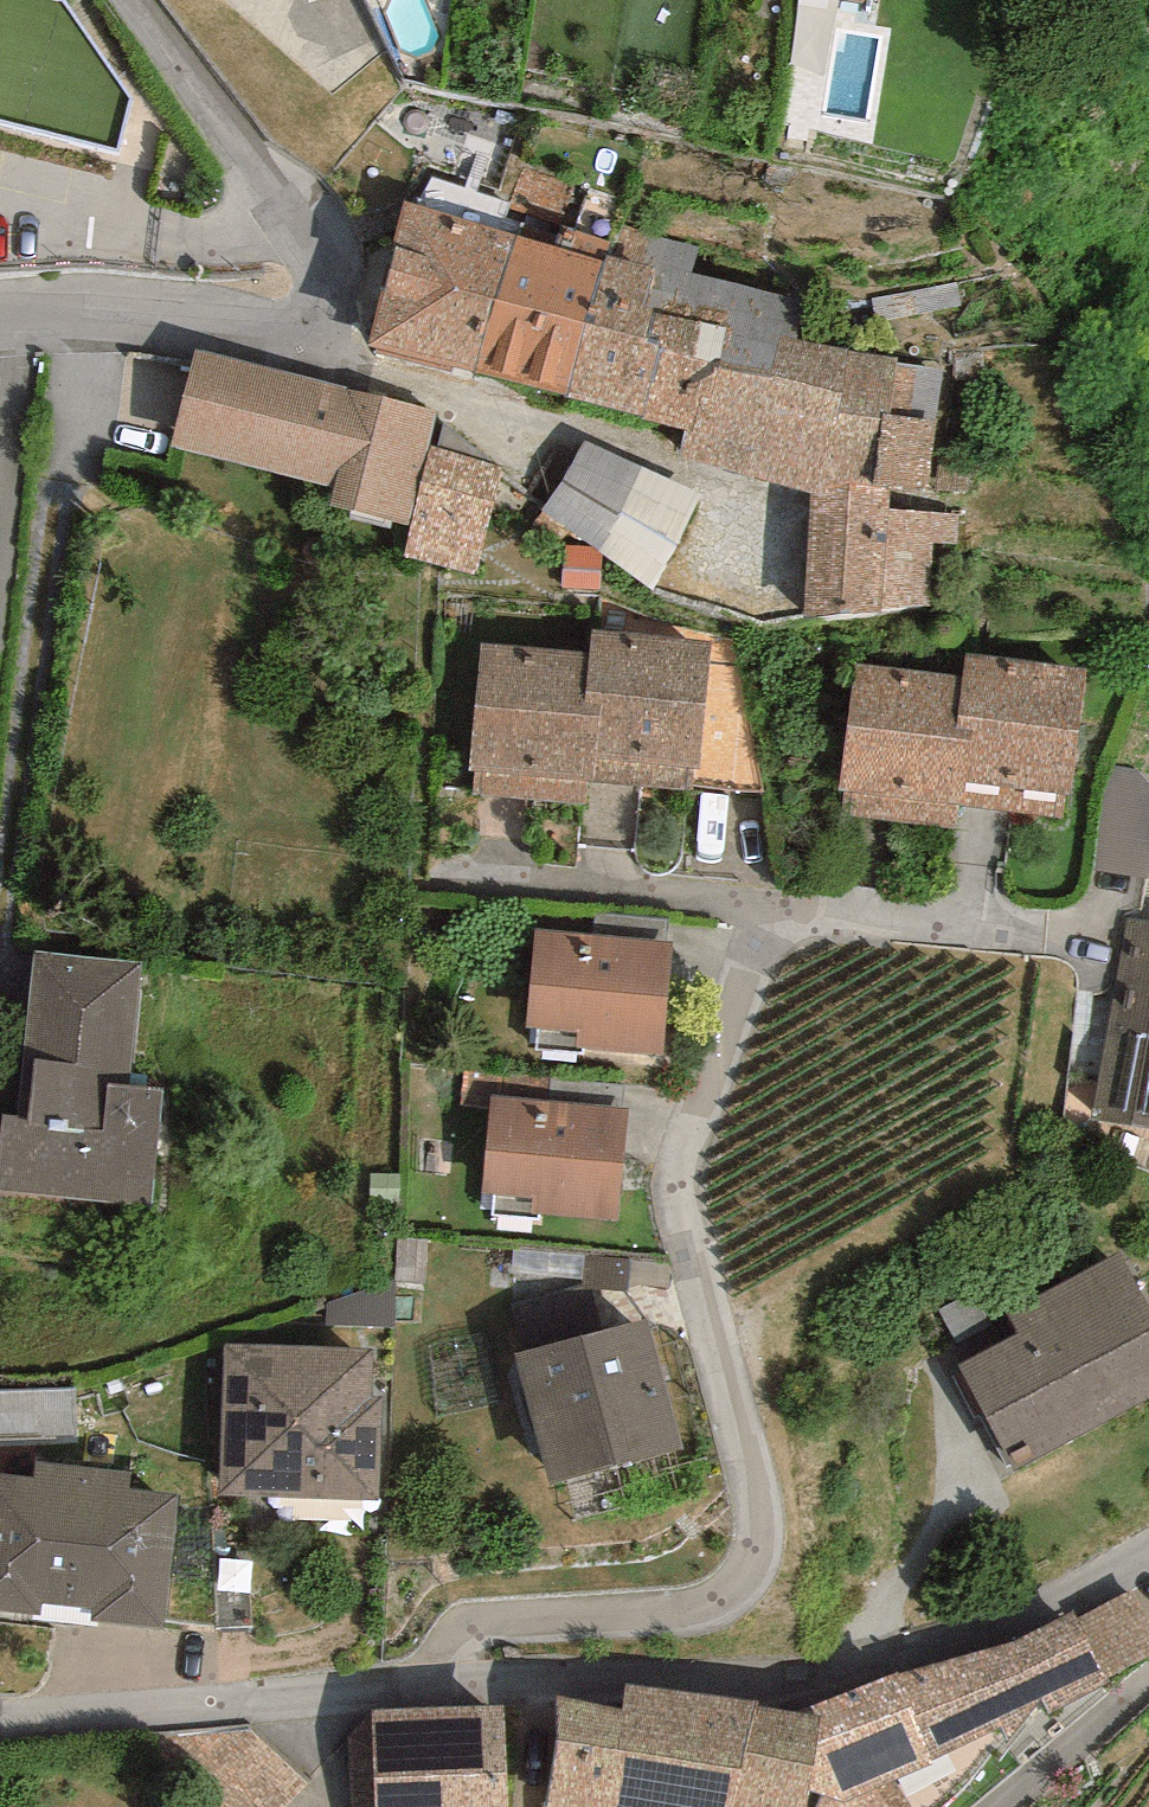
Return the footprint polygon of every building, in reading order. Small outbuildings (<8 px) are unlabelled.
[(515,235),(402,200),(368,346),(474,372),(515,235)] [(553,246),(515,235),(474,372),(566,396),(605,255),(611,241),(559,225),(553,246)] [(621,227),(614,257),(658,269),(647,310),(720,330),(711,362),(774,380),(778,334),(801,339),(808,302),(693,272),(702,247),(621,227)] [(614,257),(605,255),(566,396),(644,417),(644,418),(686,430),(692,432),(711,362),(720,330),(647,310),(658,269),(614,257)] [(801,339),(778,334),(774,380),(711,362),(692,432),(686,430),(680,455),(810,495),(851,497),(851,484),(894,488),(925,494),(943,369),(801,339)] [(330,506),(411,526),(431,447),(440,409),(194,349),(170,447),(334,487),(330,506)] [(701,495),(585,441),(542,509),(654,589),(701,495)] [(503,465),(431,447),(411,526),(403,557),(476,575),(503,465)] [(851,497),(810,495),(804,619),(927,605),(928,541),(959,544),(960,515),(890,507),(894,488),(851,484),(851,497)] [(587,546),(564,547),(560,588),(600,591),(604,558),(587,546)] [(592,630),(590,653),(585,703),(601,705),(594,782),(689,791),(691,773),(696,773),(709,641),(592,630)] [(590,653),(480,644),(470,770),(474,771),(472,796),(578,804),(579,787),(594,788),(594,782),(601,705),(585,703),(590,653)] [(1087,667),(965,651),(962,676),(955,729),(968,730),(958,807),(1061,820),(1065,793),(1070,794),(1087,667)] [(955,729),(962,676),(855,663),(839,792),(849,793),(846,814),(956,828),(958,807),(968,730),(955,729)] [(593,911),(591,933),(666,941),(669,918),(593,911)] [(1125,915),(1091,1120),(1148,1130),(1148,919),(1125,915)] [(591,933),(535,928),(525,1029),(538,1030),(536,1049),(583,1054),(583,1048),(664,1056),(675,942),(666,941),(591,933)] [(34,952),(19,1114),(1,1113),(0,1123),(0,1191),(151,1205),(162,1089),(129,1086),(141,962),(34,952)] [(481,1195),(493,1196),(492,1216),(540,1219),(540,1214),(620,1222),(631,1110),(491,1096),(481,1195)] [(1124,1253),(1007,1312),(1019,1334),(958,1366),(1015,1471),(1148,1399),(1148,1299),(1124,1253)] [(394,1280),(330,1299),(328,1324),(393,1329),(394,1280)] [(649,1319),(515,1351),(548,1485),(682,1452),(649,1319)] [(370,1347),(223,1344),(219,1495),(379,1499),(381,1395),(369,1395),(370,1347)] [(0,1391),(0,1440),(80,1438),(78,1388),(0,1391)] [(179,1493),(129,1487),(130,1473),(36,1461),(35,1477),(0,1473),(0,1609),(163,1629),(179,1493)] [(1077,1618),(1108,1677),(1148,1656),(1148,1620),(1133,1589),(1077,1618)] [(1077,1618),(1073,1611),(1014,1642),(898,1673),(811,1707),(815,1716),(820,1717),(807,1788),(822,1793),(842,1800),(895,1779),(932,1765),(929,1759),(1002,1727),(1007,1739),(1041,1699),(1049,1714),(1110,1681),(1108,1677),(1077,1618)] [(557,1695),(543,1806),(804,1806),(807,1788),(820,1717),(815,1716),(760,1709),(761,1701),(627,1684),(625,1710),(557,1695)] [(371,1709),(348,1738),(350,1806),(508,1806),(503,1704),(371,1709)] [(309,1781),(250,1727),(166,1736),(231,1806),(284,1806),(309,1781)] [(895,1779),(842,1800),(822,1793),(816,1806),(906,1806),(911,1803),(895,1779)]
